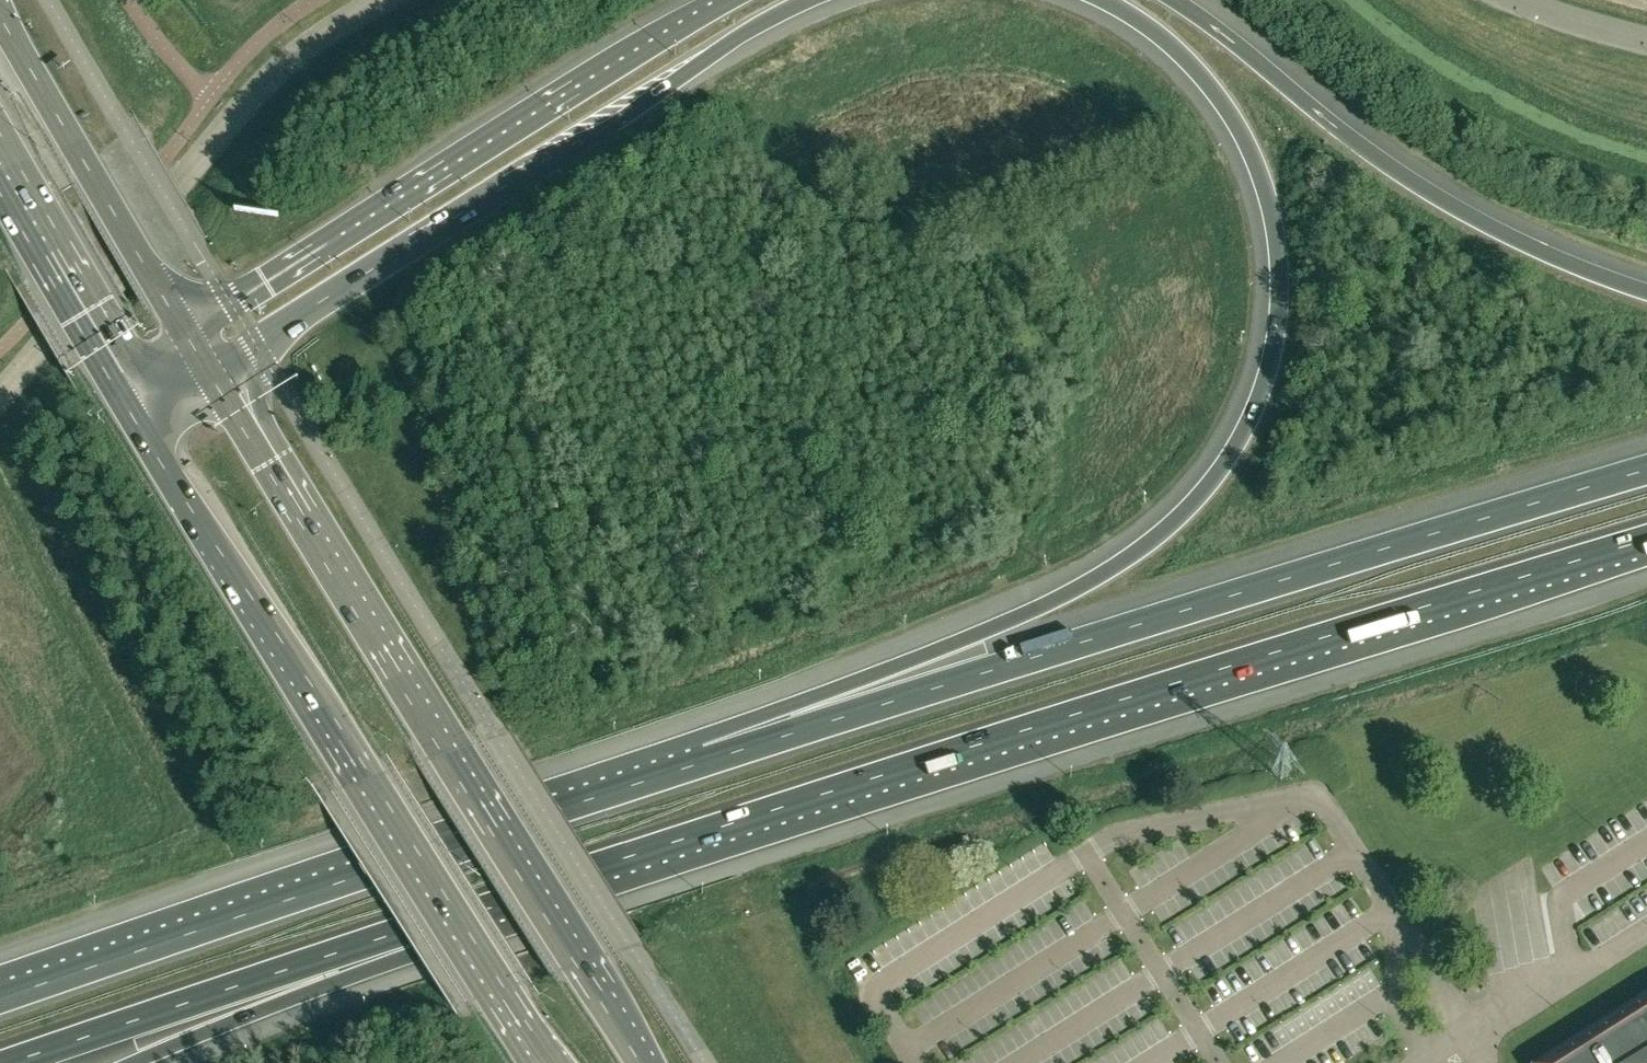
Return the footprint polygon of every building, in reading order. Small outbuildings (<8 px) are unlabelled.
[(1541,1062),(1646,1062),(1646,996),(1541,1062)]
